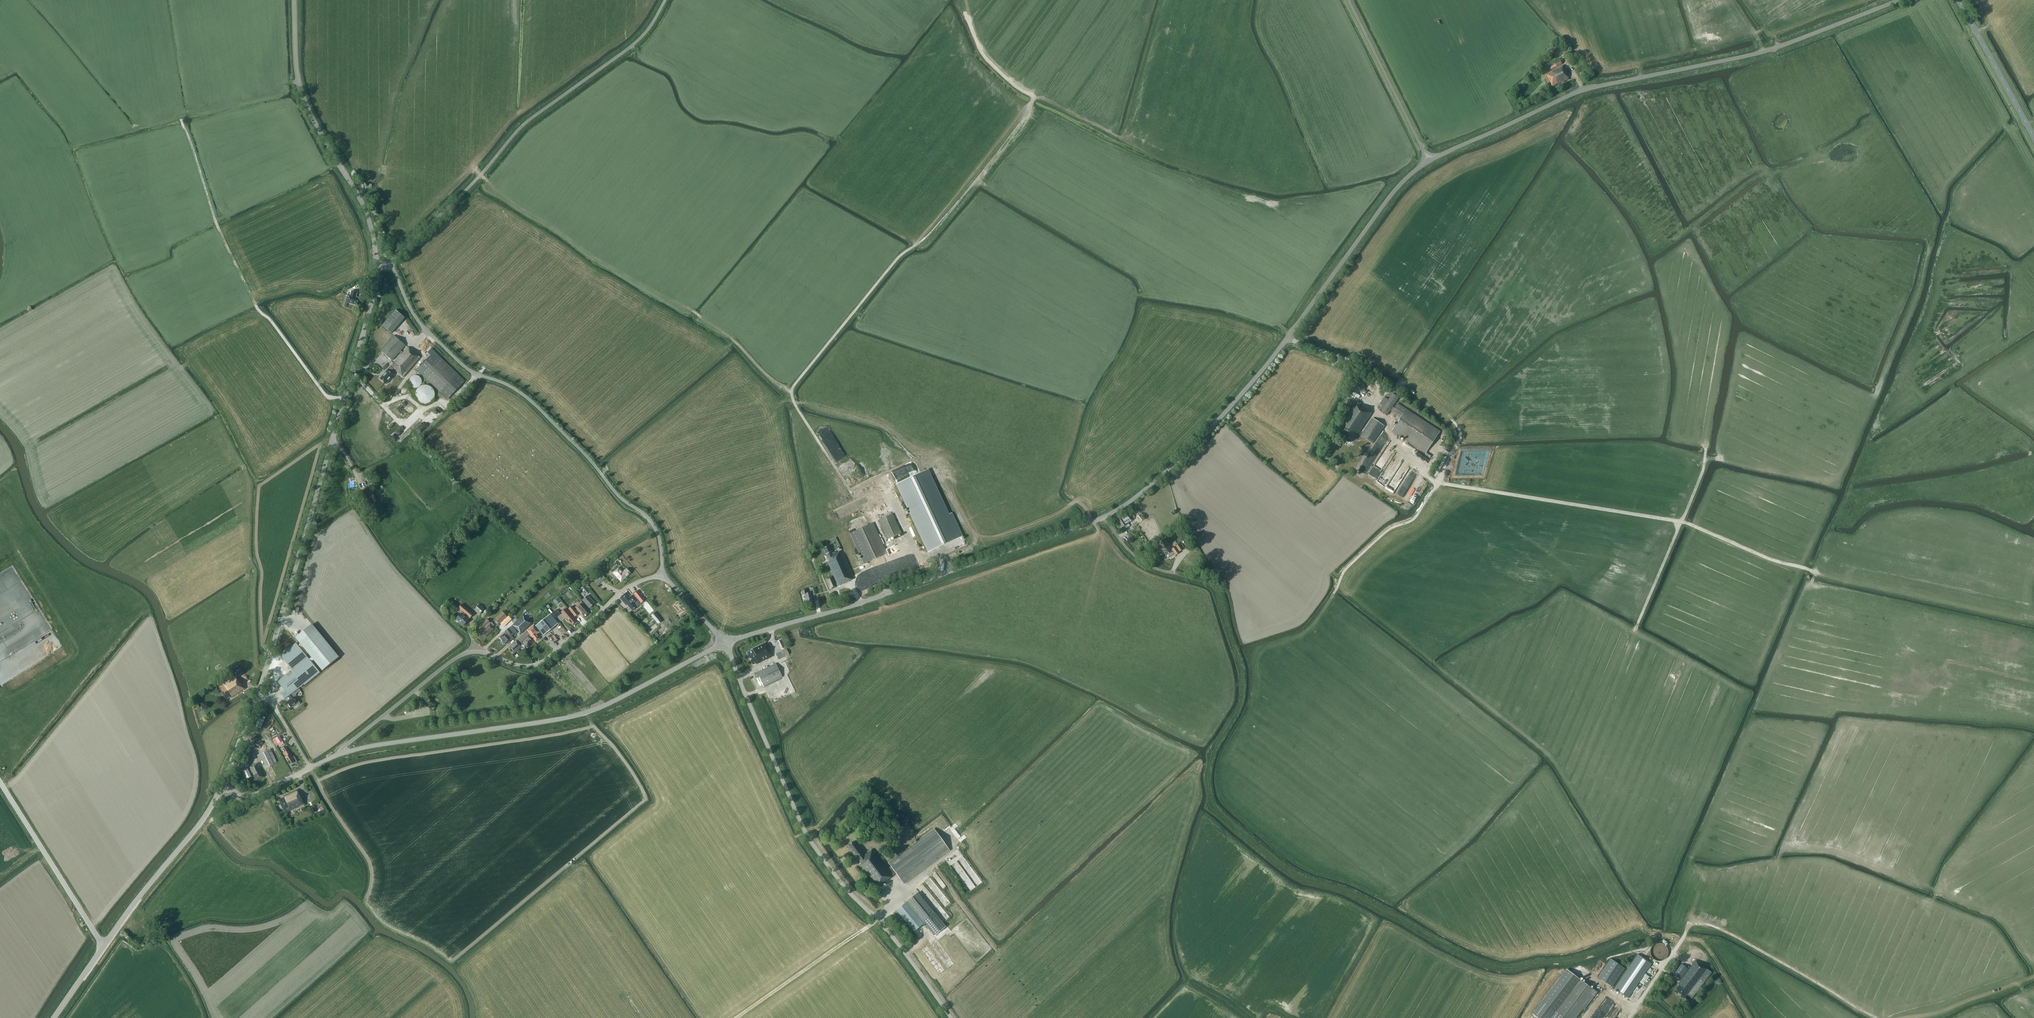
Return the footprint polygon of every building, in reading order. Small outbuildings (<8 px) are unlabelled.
[(1546,74),(1552,86),(1557,83),(1557,84),(1568,78),(1566,74),(1567,74),(1563,66),(1546,74)] [(359,298),(355,297),(356,292),(352,291),(351,296),(350,295),(348,303),(357,306),(359,298)] [(382,325),(391,333),(404,318),(395,310),(382,325)] [(403,352),(401,350),(405,345),(394,335),(381,350),(392,360),(399,352),(402,354),(395,363),(394,362),(391,366),(388,370),(387,370),(386,370),(384,372),(384,373),(380,379),(386,384),(391,379),(394,375),(391,372),(393,369),(403,377),(420,357),(407,347),(403,352)] [(427,352),(431,355),(417,370),(448,399),(465,381),(431,349),(427,352)] [(1393,407),(1399,398),(1393,394),(1389,400),(1384,407),(1381,411),(1387,415),(1390,410),(1393,407)] [(1338,432),(1348,438),(1347,440),(1347,441),(1349,442),(1350,442),(1351,440),(1353,441),(1371,414),(1360,407),(1362,404),(1357,401),(1356,403),(1355,403),(1340,425),(1342,426),(1338,432)] [(1392,431),(1426,453),(1440,431),(1398,403),(1392,412),(1400,418),(1392,431)] [(1361,436),(1373,443),(1384,426),(1373,418),(1361,436)] [(1377,449),(1381,451),(1386,442),(1379,438),(1377,442),(1380,444),(1377,449)] [(1411,468),(1398,495),(1407,499),(1419,472),(1411,468)] [(928,551),(962,536),(951,513),(948,514),(926,470),(897,484),(928,551)] [(362,501),(364,505),(367,503),(368,506),(374,503),(366,488),(359,492),(364,500),(362,501)] [(372,490),(369,492),(375,503),(378,501),(372,490)] [(878,520),(887,539),(901,533),(892,513),(878,520)] [(1124,530),(1129,527),(1126,523),(1135,518),(1133,515),(1131,517),(1128,513),(1122,517),(1121,515),(1116,519),(1124,530)] [(905,519),(911,532),(914,531),(908,518),(905,519)] [(850,533),(864,564),(887,553),(873,522),(850,533)] [(1175,553),(1176,555),(1180,553),(1179,552),(1183,549),(1180,544),(1172,549),(1165,539),(1159,542),(1163,549),(1162,550),(1167,558),(1175,553)] [(966,541),(952,546),(954,550),(968,544),(966,541)] [(825,579),(830,589),(853,579),(841,550),(835,553),(835,552),(832,553),(831,551),(828,545),(823,548),(829,561),(827,561),(833,575),(825,579)] [(622,573),(618,568),(614,572),(621,580),(630,572),(627,569),(622,573)] [(597,578),(595,580),(598,584),(602,580),(601,579),(604,576),(600,571),(595,576),(597,578)] [(555,586),(559,591),(563,587),(559,582),(555,586)] [(581,588),(586,594),(589,592),(584,586),(581,588)] [(811,592),(807,593),(806,590),(801,591),(802,595),(804,594),(806,602),(813,601),(811,592)] [(645,600),(638,591),(634,594),(641,603),(645,600)] [(619,598),(626,605),(627,605),(632,611),(637,607),(636,605),(639,603),(632,595),(630,597),(626,592),(619,598)] [(594,603),(587,595),(583,600),(590,608),(594,603)] [(649,614),(654,610),(646,601),(642,604),(649,614)] [(580,603),(575,607),(580,613),(580,614),(583,618),(589,613),(580,603)] [(456,619),(463,626),(473,614),(461,604),(457,609),(461,613),(456,619)] [(474,609),(480,614),(484,609),(479,604),(474,609)] [(576,611),(572,606),(569,609),(575,616),(578,614),(578,613),(579,612),(577,609),(576,611)] [(561,612),(573,626),(578,621),(566,607),(561,612)] [(551,614),(555,618),(560,614),(557,609),(551,614)] [(495,619),(499,623),(507,616),(502,611),(495,619)] [(536,634),(540,631),(543,635),(558,623),(550,613),(536,625),(535,624),(533,626),(527,630),(536,641),(539,638),(536,634)] [(512,625),(521,634),(531,624),(522,615),(512,625)] [(499,624),(503,628),(511,620),(508,616),(499,624)] [(487,619),(477,627),(485,636),(494,629),(493,627),(494,625),(491,622),(490,623),(487,619)] [(311,657),(311,658),(314,663),(315,662),(322,671),(338,657),(312,624),(296,637),(311,657)] [(512,626),(503,633),(503,634),(499,637),(500,638),(499,638),(501,641),(502,640),(505,645),(514,638),(511,636),(516,632),(512,626)] [(508,648),(514,653),(521,646),(526,650),(531,645),(529,644),(532,641),(527,636),(529,634),(526,631),(516,641),(508,648)] [(781,649),(786,647),(783,638),(778,640),(781,649)] [(313,664),(314,663),(311,658),(309,659),(296,643),(280,656),(292,670),(291,671),(302,685),(304,684),(305,685),(320,672),(313,664)] [(747,652),(753,664),(756,663),(756,664),(772,657),(765,643),(752,649),(753,650),(747,652)] [(786,649),(776,654),(778,659),(779,659),(781,662),(791,658),(786,649)] [(776,663),(758,672),(754,674),(756,678),(760,677),(764,685),(782,677),(776,663)] [(294,692),(302,685),(291,671),(277,681),(284,690),(280,693),(291,708),(298,702),(294,697),(296,695),(294,692)] [(230,697),(231,698),(245,688),(240,681),(239,681),(234,674),(229,677),(231,680),(221,686),(222,688),(218,690),(225,700),(230,697)] [(276,745),(282,741),(282,739),(280,737),(279,736),(273,740),(276,745)] [(292,758),(290,754),(286,746),(282,748),(287,756),(285,757),(289,764),(293,762),(294,763),(297,761),(294,757),(292,758)] [(263,760),(266,768),(274,764),(274,763),(277,762),(271,749),(257,755),(260,761),(263,760)] [(242,761),(245,765),(251,762),(248,757),(242,761)] [(258,763),(237,773),(241,782),(252,777),(250,774),(252,773),(254,775),(257,780),(264,777),(262,773),(262,772),(258,763)] [(279,800),(284,812),(286,811),(287,812),(304,804),(297,790),(284,796),(284,797),(279,800)] [(326,812),(321,804),(316,807),(321,815),(326,812)] [(887,869),(873,849),(863,855),(862,853),(854,841),(848,845),(861,863),(860,864),(876,887),(896,873),(903,883),(949,850),(935,830),(889,863),(891,866),(887,869)] [(965,885),(969,891),(975,887),(971,881),(965,885)] [(945,926),(918,893),(906,902),(923,924),(924,923),(934,936),(945,926)] [(906,902),(896,910),(914,932),(923,924),(906,902)] [(1660,951),(1653,953),(1654,959),(1667,957),(1665,944),(1658,945),(1659,947),(1660,951)] [(1614,988),(1628,998),(1651,964),(1637,954),(1614,988)] [(1598,977),(1612,986),(1630,961),(1622,955),(1616,963),(1611,959),(1598,977)] [(943,960),(947,969),(954,966),(949,957),(943,960)] [(1674,991),(1683,998),(1687,994),(1692,998),(1712,972),(1703,965),(1702,966),(1697,963),(1699,962),(1696,960),(1677,984),(1679,985),(1674,991)] [(1674,974),(1680,979),(1688,969),(1681,964),(1674,974)] [(1597,992),(1566,968),(1532,1013),(1538,1017),(1575,1017),(1583,1008),(1584,1009),(1597,992)] [(1593,1017),(1609,1017),(1609,1016),(1608,1015),(1615,1004),(1616,1002),(1613,1000),(1608,999),(1603,1005),(1604,1004),(1593,1017)]
